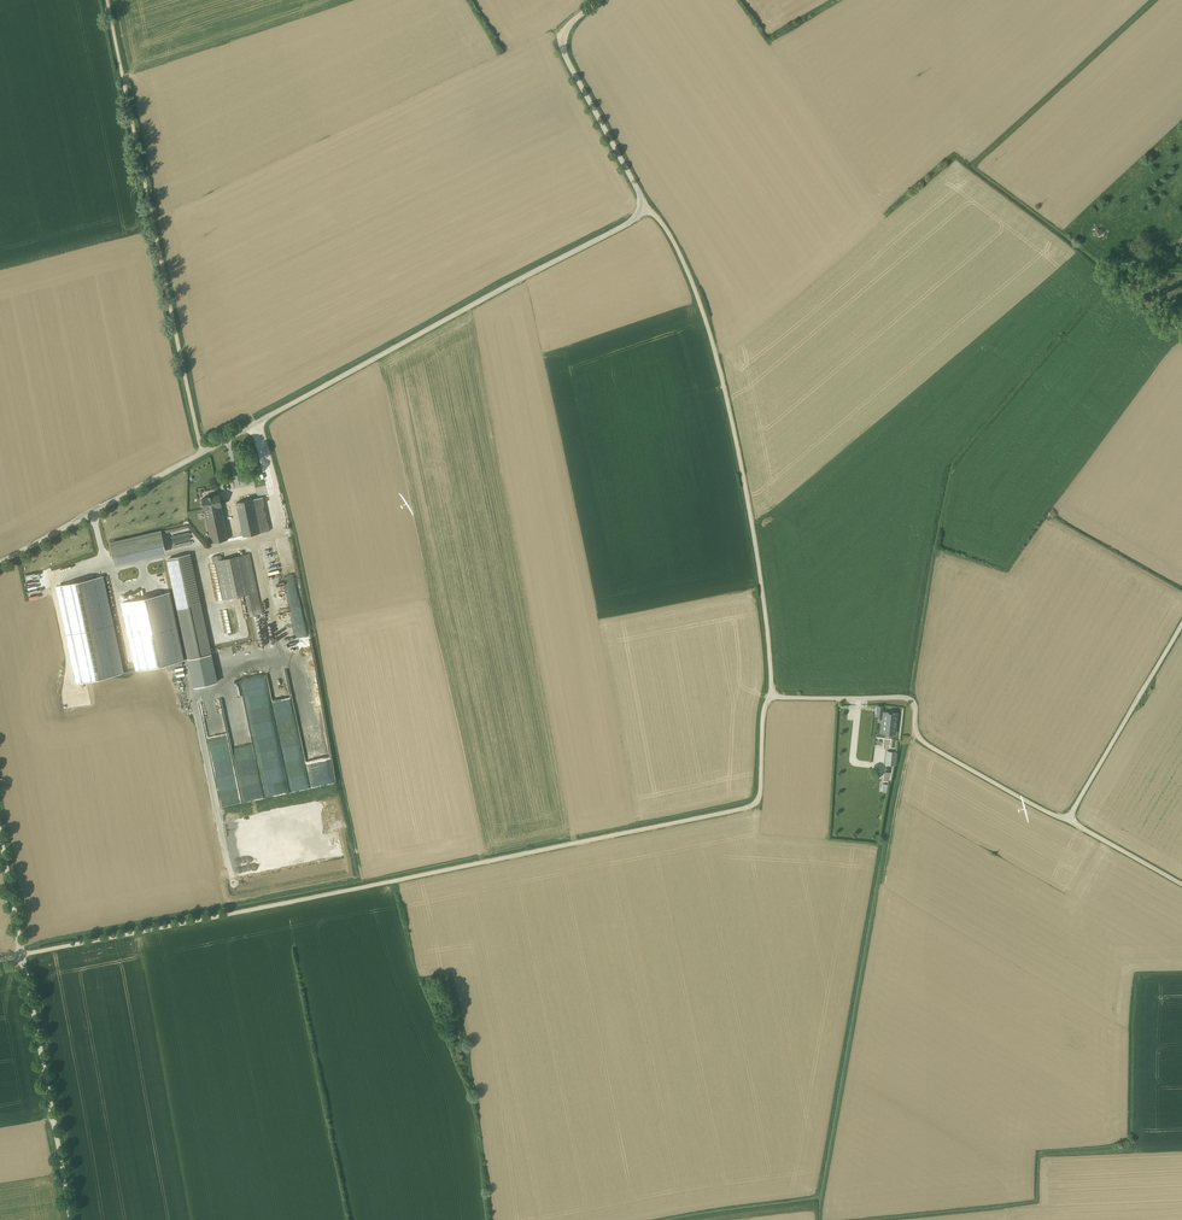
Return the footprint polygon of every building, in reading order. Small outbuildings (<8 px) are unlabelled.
[(213,496),(209,497),(203,498),(202,498),(202,499),(204,508),(204,509),(221,506),(221,505),(219,495),(213,496)] [(263,497),(253,499),(254,506),(264,504),(263,497)] [(252,499),(237,502),(243,536),(260,533),(258,524),(254,506),(253,499),(252,499)] [(264,504),(254,506),(258,524),(268,522),(264,504)] [(221,506),(205,509),(206,513),(205,513),(205,514),(206,514),(212,543),(228,539),(221,506)] [(268,522),(258,524),(260,533),(270,531),(268,522)] [(171,529),(172,535),(171,535),(172,542),(191,538),(189,525),(171,529)] [(160,531),(111,543),(115,559),(164,547),(160,531)] [(249,553),(241,555),(249,594),(246,594),(251,616),(262,613),(249,553)] [(189,554),(168,559),(178,609),(200,604),(189,554)] [(222,559),(215,561),(216,561),(223,599),(246,594),(249,594),(241,555),(222,559)] [(57,584),(76,682),(123,673),(105,575),(57,584)] [(135,669),(184,660),(171,591),(122,601),(135,669)] [(278,642),(279,650),(291,649),(290,640),(278,642)] [(897,714),(885,712),(882,731),(882,732),(895,733),(897,714)] [(213,734),(216,733),(213,718),(205,719),(208,742),(214,741),(213,734)] [(301,730),(305,751),(311,750),(309,743),(323,740),(322,733),(304,736),(303,730),(301,730)] [(226,746),(228,766),(245,764),(243,744),(226,746)] [(896,752),(887,751),(886,764),(895,765),(896,752)]
